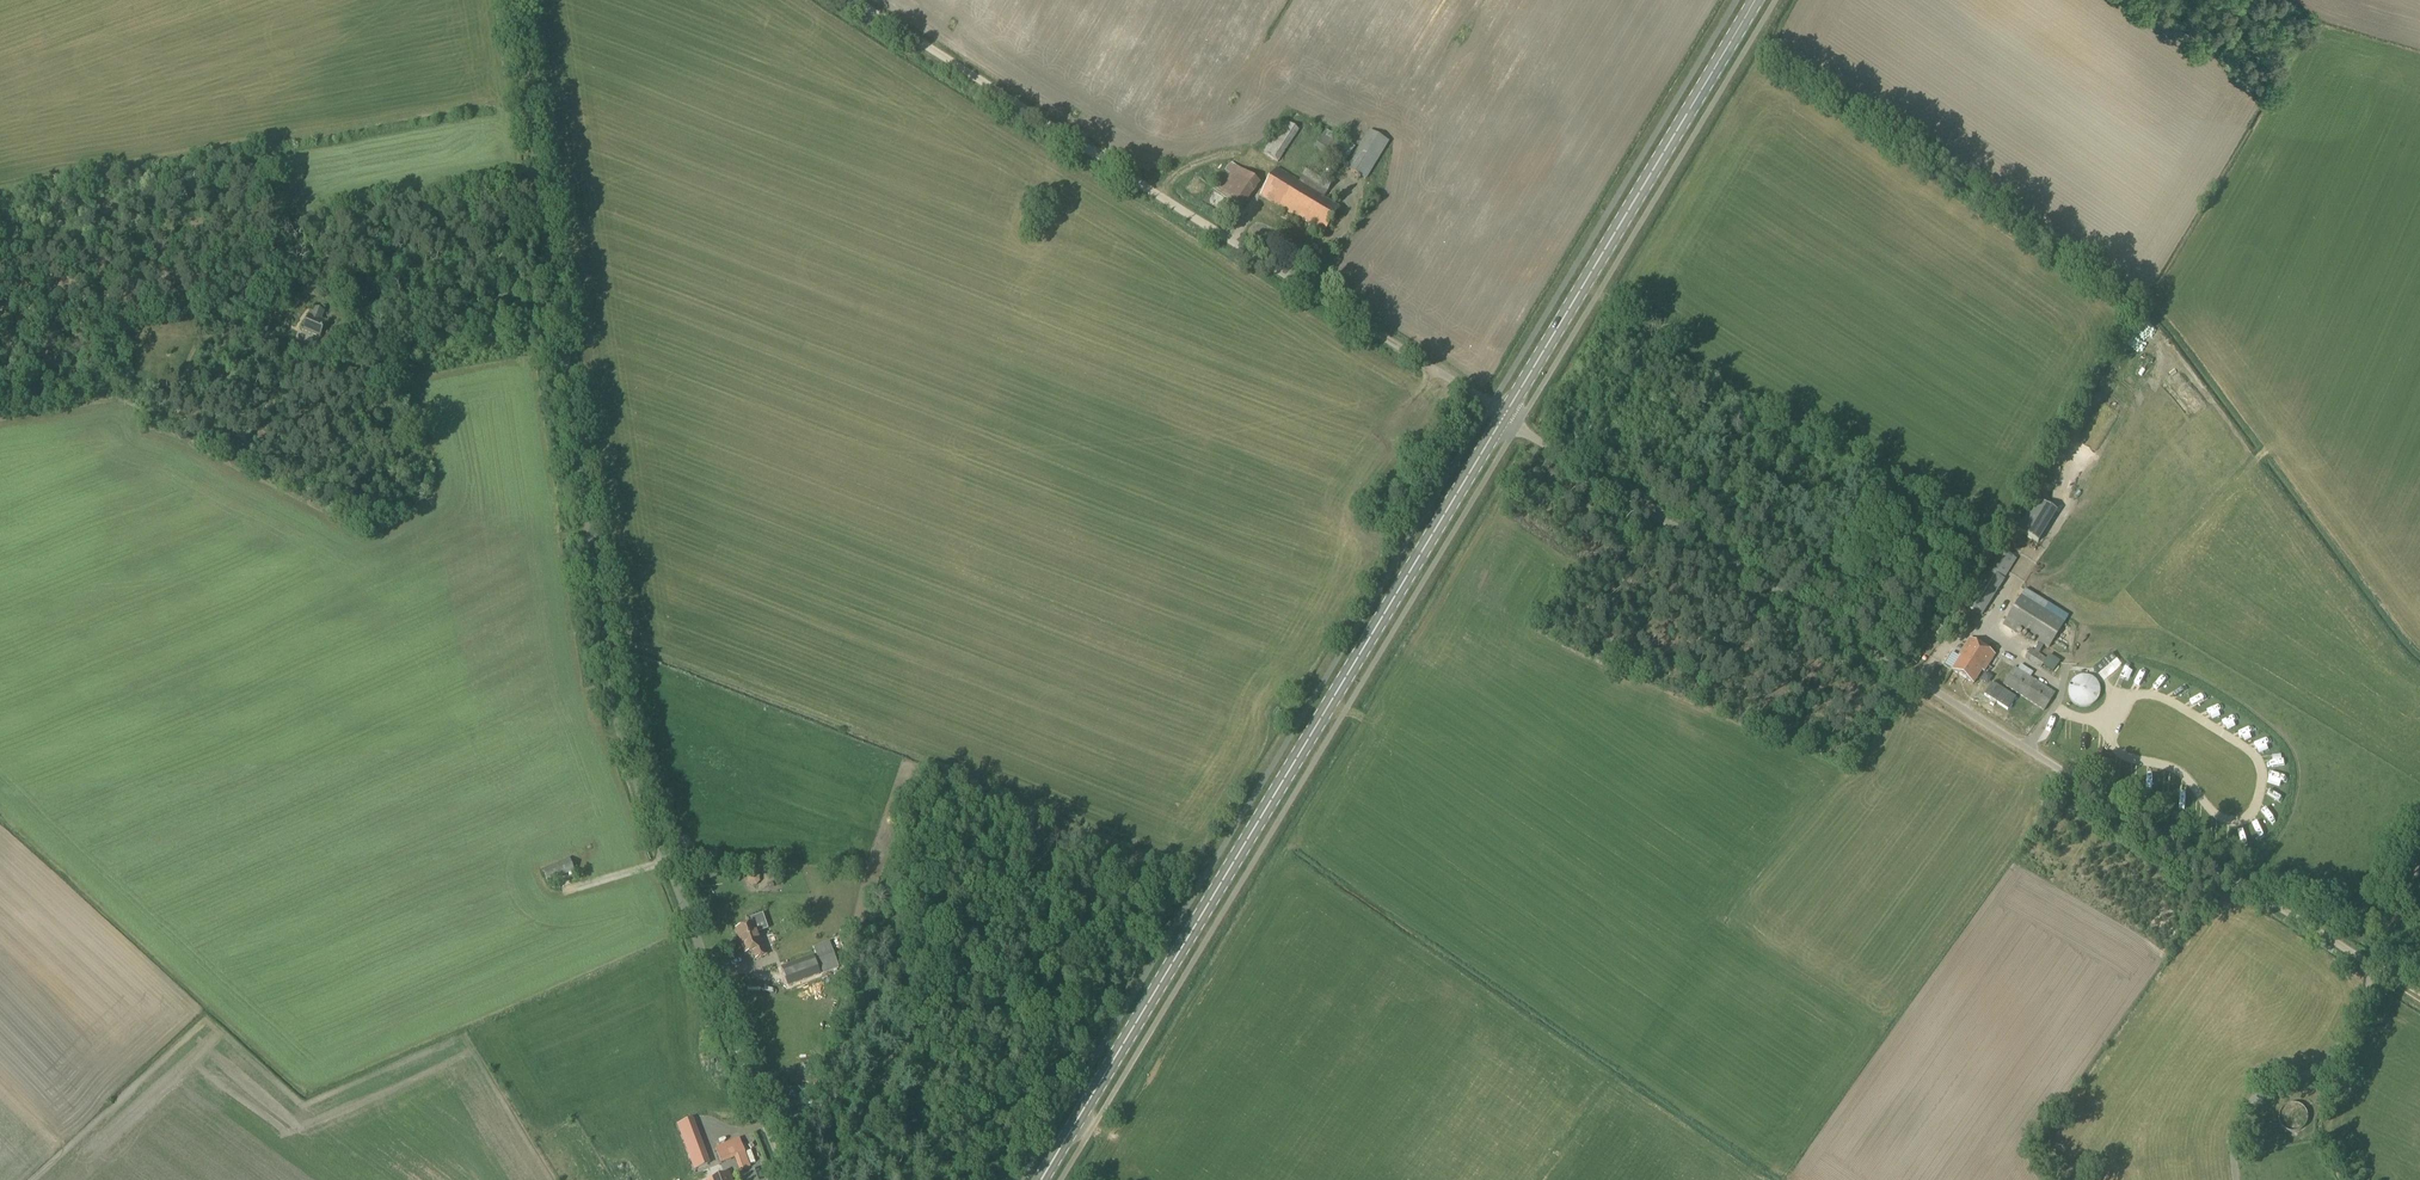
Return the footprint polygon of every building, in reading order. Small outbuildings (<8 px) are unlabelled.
[(1277,162),(1298,130),(1284,120),(1262,153),(1277,162)] [(1365,180),(1389,142),(1368,130),(1345,168),(1365,180)] [(1343,166),(1353,148),(1326,131),(1314,148),(1343,166)] [(1213,187),(1243,209),(1261,183),(1230,162),(1213,187)] [(1333,183),(1307,167),(1298,182),(1276,168),(1259,196),(1306,226),(1308,223),(1324,232),(1339,208),(1323,198),(1333,183)] [(321,321),(326,311),(317,307),(312,317),(309,316),(303,330),(318,337),(325,323),(321,321)] [(2153,326),(2146,333),(2167,352),(2174,345),(2153,326)] [(2043,542),(2060,511),(2042,502),(2039,508),(2036,506),(2025,526),(2031,529),(2029,535),(2043,542)] [(1980,616),(2016,559),(1999,548),(1963,605),(1980,616)] [(2048,648),(2067,617),(2024,590),(2002,625),(2013,632),(2015,628),(2048,648)] [(1967,627),(1974,616),(1962,608),(1955,620),(1967,627)] [(1983,672),(1993,655),(1968,639),(1957,657),(1959,658),(1951,670),(1972,684),(1981,671),(1983,672)] [(2040,667),(2046,659),(2029,648),(2024,657),(2040,667)] [(2087,654),(2078,665),(2083,670),(2093,659),(2087,654)] [(1914,655),(1911,660),(1916,664),(1919,659),(1914,655)] [(2037,675),(2018,663),(2015,668),(2013,667),(2000,688),(2006,692),(2008,689),(2043,711),(2055,694),(2034,680),(2037,675)] [(2086,707),(2088,707),(2091,706),(2093,704),(2095,702),(2097,700),(2098,696),(2099,694),(2099,692),(2099,688),(2098,686),(2097,683),(2094,680),(2092,678),(2088,676),(2085,676),(2080,676),(2073,679),(2071,680),(2070,682),(2068,685),(2068,687),(2067,689),(2067,692),(2067,694),(2068,696),(2069,699),(2071,702),(2072,703),(2074,705),(2077,706),(2078,707),(2086,707)] [(547,882),(574,872),(570,861),(543,870),(547,882)] [(760,942),(753,923),(735,930),(744,954),(752,951),(755,959),(766,955),(761,941),(760,942)] [(838,969),(829,944),(829,943),(814,948),(824,974),(838,969)] [(819,974),(812,957),(782,968),(788,986),(819,974)] [(1117,1080),(1130,1055),(1122,1051),(1109,1076),(1117,1080)] [(750,1167),(745,1154),(739,1138),(714,1149),(722,1164),(734,1158),(739,1171),(750,1167)] [(694,1171),(708,1165),(698,1140),(684,1145),(694,1171)]
